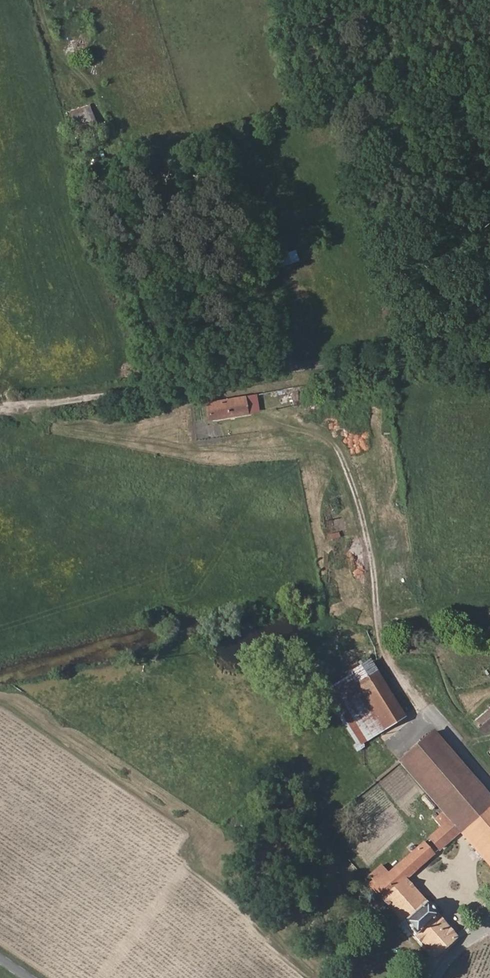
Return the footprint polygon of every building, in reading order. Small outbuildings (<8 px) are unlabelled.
[(98,128),(91,109),(82,112),(80,108),(71,111),(79,136),(98,128)] [(270,248),(273,257),(287,253),(285,243),(270,248)] [(258,393),(205,403),(209,421),(261,411),(258,393)] [(361,745),(405,717),(370,659),(349,672),(345,679),(327,691),(361,745)] [(472,721),(484,734),(489,728),(489,706),(472,721)] [(489,867),(489,797),(432,730),(397,761),(399,764),(441,812),(433,820),(439,827),(428,838),(439,851),(460,833),(489,867)] [(372,887),(433,958),(456,937),(406,881),(434,855),(423,842),(387,873),(380,865),(368,876),(375,884),(372,887)]
